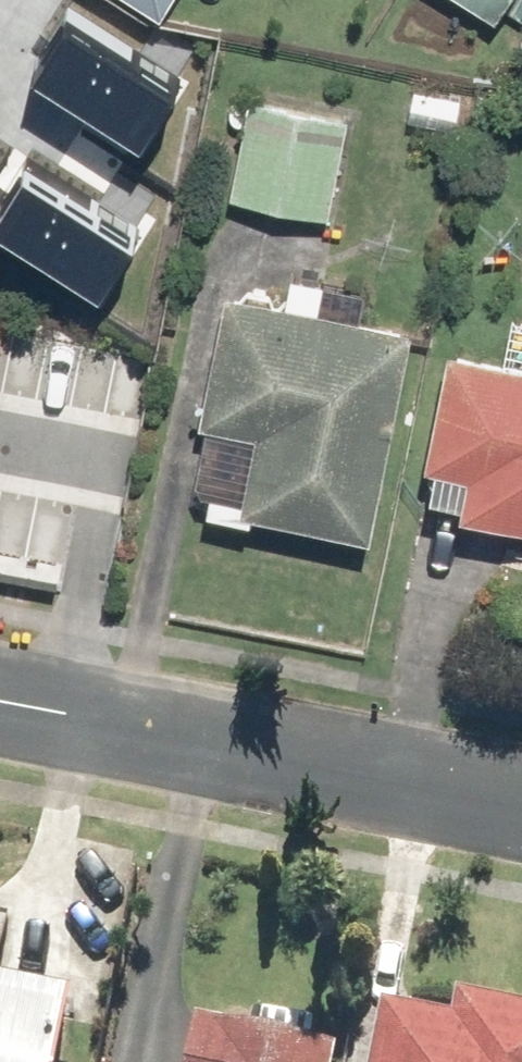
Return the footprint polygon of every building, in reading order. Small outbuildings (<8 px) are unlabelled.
[(150,14),(159,0),(128,0),(150,14)] [(486,14),(495,0),(463,0),(486,14)] [(66,26),(30,88),(137,150),(173,88),(66,26)] [(252,102),(232,202),(321,219),(340,119),(252,102)] [(0,220),(0,232),(84,290),(131,222),(41,161),(0,220)] [(400,331),(215,296),(176,497),(362,532),(400,331)] [(521,594),(521,370),(438,354),(408,513),(513,532),(503,590),(521,594)] [(92,1003),(0,986),(0,1061),(80,1061),(92,1003)] [(385,1061),(521,1061),(521,1025),(397,1001),(385,1061)] [(343,1048),(220,1024),(213,1061),(340,1061),(343,1048)]
